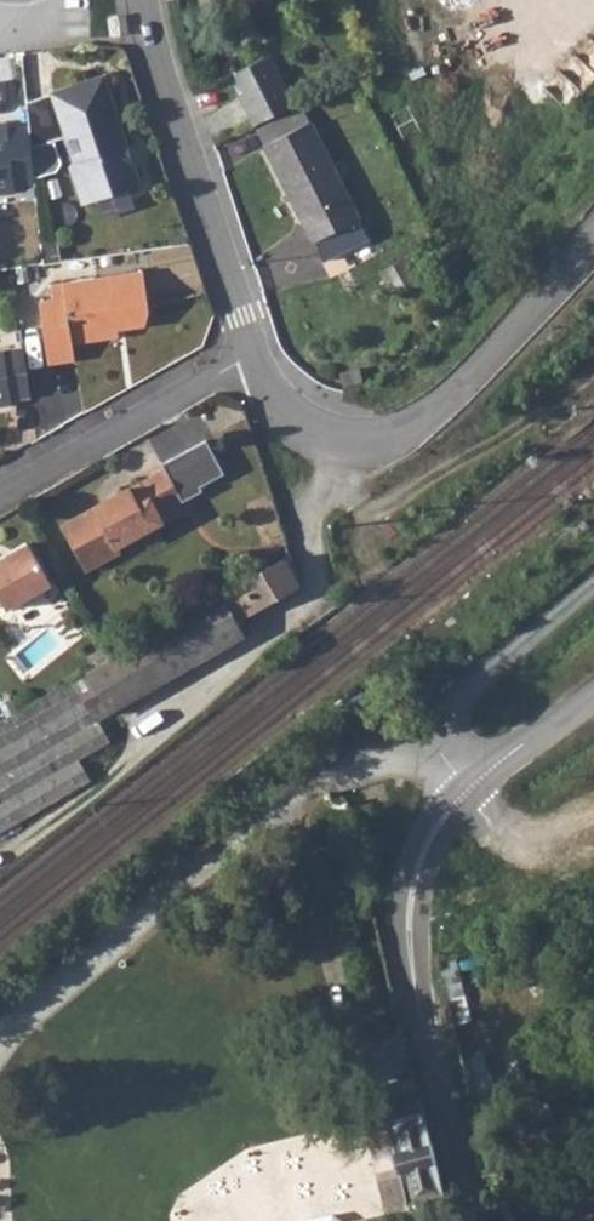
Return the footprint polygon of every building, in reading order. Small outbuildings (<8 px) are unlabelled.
[(235,94),(251,125),(295,104),(269,56),(234,74),(242,90),(235,94)] [(101,77),(23,104),(27,129),(29,150),(64,138),(73,165),(68,167),(81,205),(139,186),(101,77)] [(295,104),(251,125),(263,146),(307,124),(297,103),(295,104)] [(263,146),(321,263),(367,240),(310,123),(307,124),(263,146)] [(27,129),(5,131),(5,126),(0,127),(0,194),(11,193),(11,184),(33,182),(29,150),(27,129)] [(51,298),(38,300),(46,363),(73,360),(70,342),(117,336),(116,329),(124,328),(143,326),(147,310),(142,270),(49,283),(51,298)] [(11,404),(10,398),(28,395),(21,345),(0,348),(0,406),(11,404)] [(160,462),(164,471),(181,504),(200,494),(198,489),(223,476),(205,440),(160,462)] [(181,504),(164,471),(58,525),(83,572),(119,553),(115,547),(159,523),(156,516),(181,504)] [(25,543),(0,558),(0,604),(3,610),(48,585),(25,543)] [(94,786),(82,764),(112,745),(97,717),(109,710),(112,714),(245,635),(236,620),(297,583),(288,555),(208,600),(111,657),(31,703),(0,721),(0,841),(94,786)] [(391,1098),(396,1120),(424,1113),(418,1091),(391,1098)] [(387,1121),(407,1205),(416,1202),(421,1220),(432,1220),(449,1217),(444,1195),(424,1113),(396,1120),(387,1121)] [(313,1220),(349,1220),(341,1206),(313,1220)]
